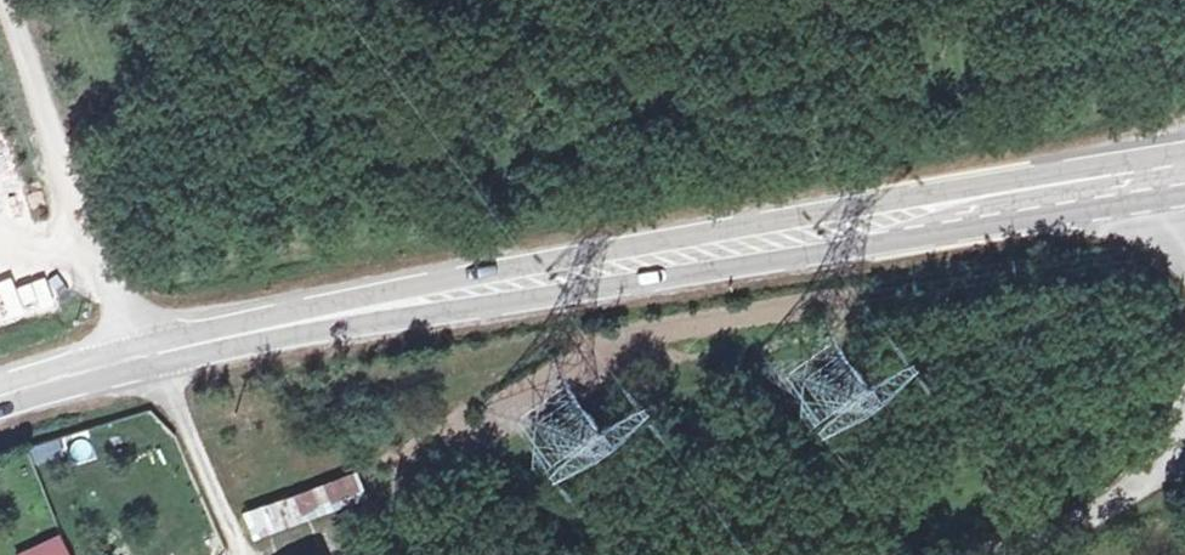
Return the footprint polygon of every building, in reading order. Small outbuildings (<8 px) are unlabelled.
[(240,514),(251,541),(362,497),(352,471),(240,514)] [(58,535),(14,554),(68,554),(58,535)]
